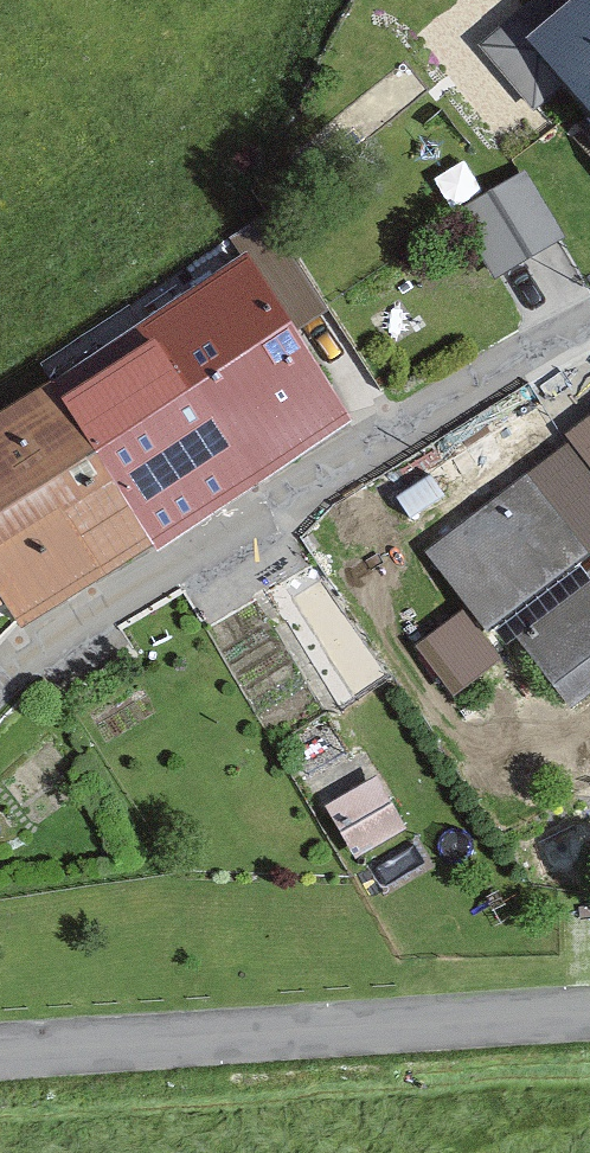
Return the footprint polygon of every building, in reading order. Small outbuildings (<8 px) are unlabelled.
[(480,42),(541,115),(578,85),(589,99),(589,0),(532,0),(480,42)] [(463,212),(503,288),(572,251),(532,176),(463,212)] [(225,514),(363,426),(255,259),(118,348),(225,514)] [(225,514),(118,348),(0,423),(0,466),(88,602),(225,514)] [(431,552),(495,634),(515,619),(564,687),(589,669),(589,430),(431,552)] [(88,602),(0,466),(0,620),(13,610),(42,632),(88,602)] [(359,867),(416,831),(383,779),(326,815),(359,867)]
